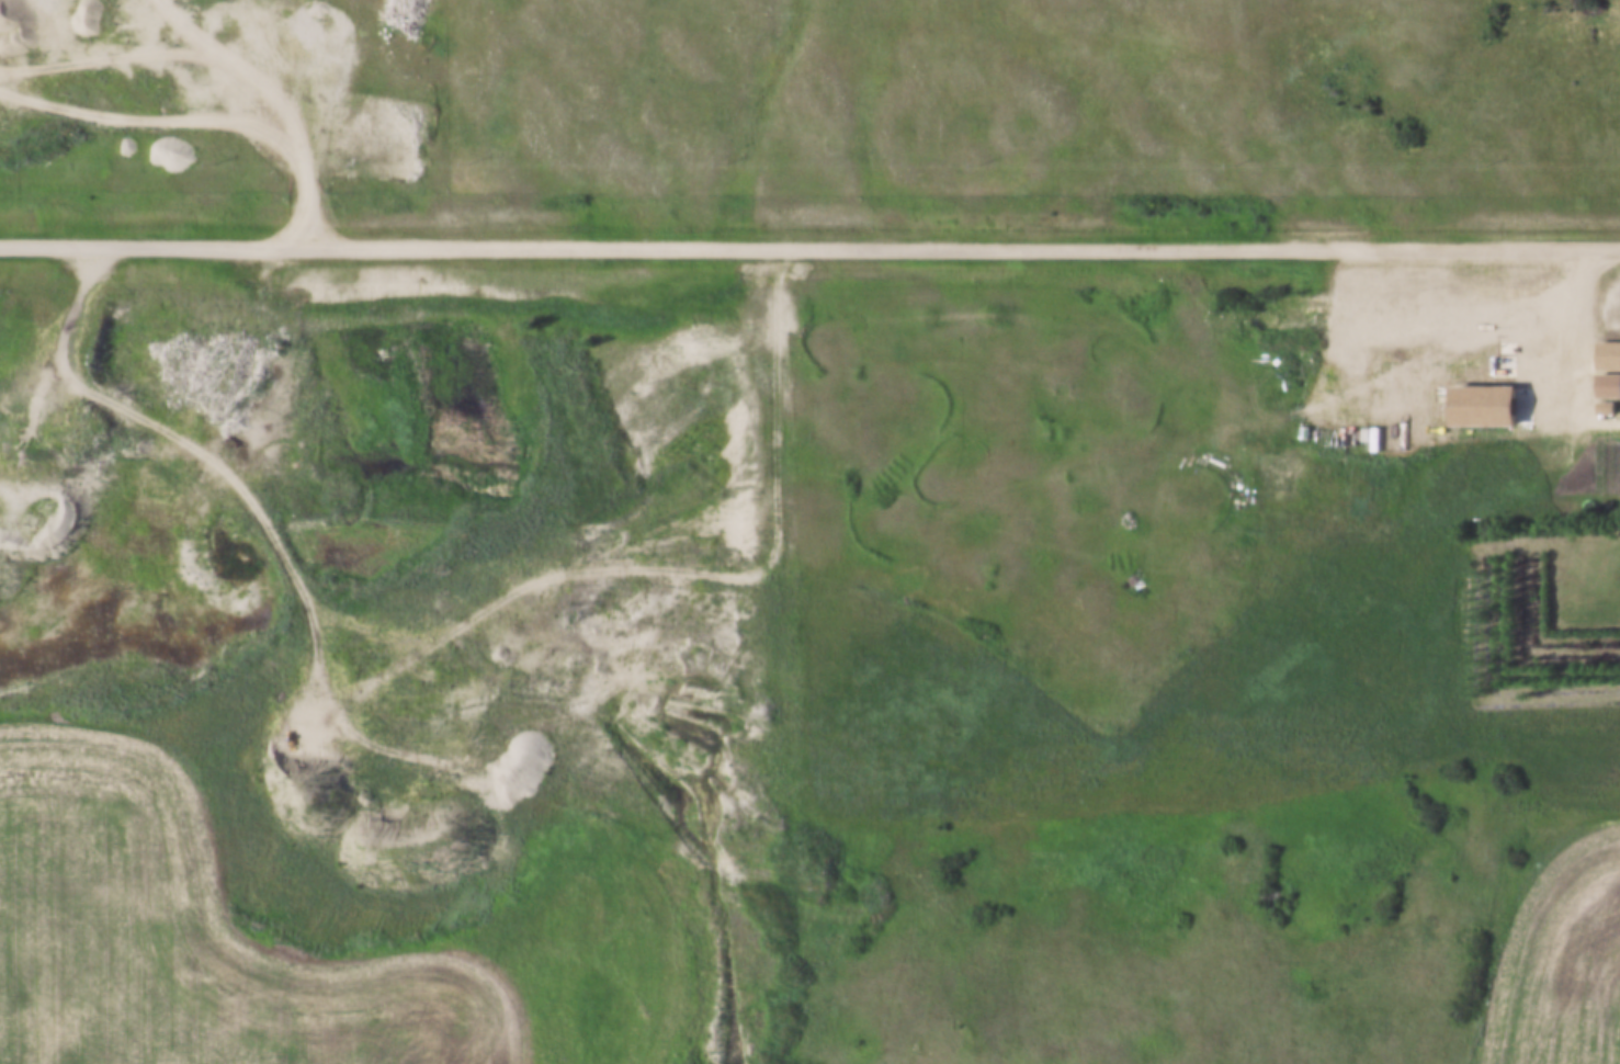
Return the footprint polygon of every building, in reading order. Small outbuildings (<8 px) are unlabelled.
[(1596,343),(1596,370),(1619,370),(1619,343),(1596,343)]
